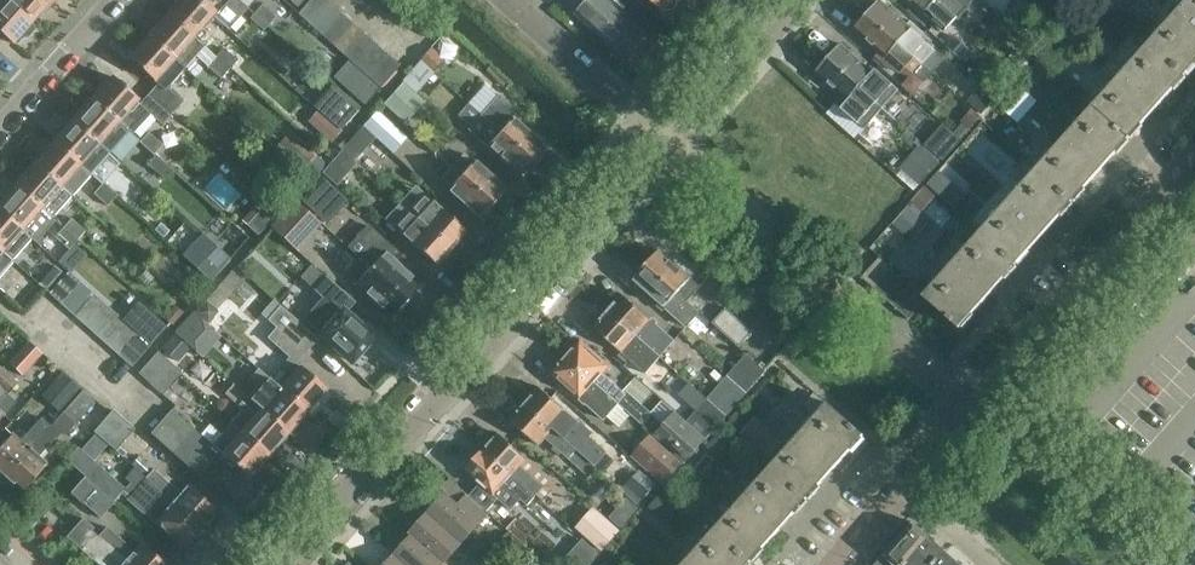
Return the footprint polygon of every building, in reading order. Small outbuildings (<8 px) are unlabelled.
[(0,7),(0,32),(13,44),(32,23),(7,0),(6,0),(0,7)] [(50,0),(7,0),(32,23),(52,1),(50,0)] [(197,0),(181,0),(169,14),(201,42),(208,34),(203,30),(214,17),(218,21),(219,20),(197,0)] [(219,20),(226,11),(222,7),(224,6),(226,7),(232,0),(197,0),(219,20)] [(380,88),(400,66),(326,0),(311,0),(298,15),(380,88)] [(621,56),(626,60),(649,35),(611,0),(589,0),(576,14),(621,56)] [(664,11),(669,12),(674,11),(678,7),(678,2),(677,0),(651,0),(664,11)] [(938,0),(909,0),(925,15),(928,11),(948,29),(958,18),(938,0)] [(958,18),(967,8),(967,9),(975,1),(974,0),(938,0),(958,18)] [(1149,43),(1185,75),(1194,63),(1194,0),(1187,0),(1149,43)] [(880,1),(867,15),(931,72),(942,60),(919,40),(918,41),(909,33),(913,29),(880,1)] [(277,17),(262,5),(255,13),(269,26),(277,17)] [(269,26),(255,13),(250,19),(264,31),(269,26)] [(201,42),(169,14),(150,35),(186,68),(205,47),(200,43),(201,42)] [(931,72),(867,15),(854,29),(881,53),(877,58),(891,70),(911,76),(914,72),(925,82),(932,74),(930,72),(931,72)] [(186,68),(150,35),(130,57),(157,81),(155,83),(158,85),(150,94),(172,113),(183,102),(168,88),(186,68)] [(971,50),(955,36),(945,48),(962,61),(971,50)] [(1155,108),(1185,75),(1149,43),(1138,56),(1092,106),(1128,138),(1155,108)] [(841,44),(828,59),(882,107),(892,96),(879,85),(878,85),(870,77),(873,73),(841,44)] [(224,48),(217,56),(216,56),(231,69),(238,61),(224,48)] [(231,69),(216,56),(207,66),(222,79),(231,69)] [(426,97),(418,91),(435,69),(421,58),(386,102),(408,119),(426,97)] [(828,59),(815,73),(847,102),(845,105),(863,122),(869,115),(873,119),(881,109),(880,109),(882,107),(828,59)] [(379,88),(348,60),(333,77),(364,105),(379,88)] [(114,76),(94,98),(134,134),(144,123),(132,113),(139,105),(136,103),(140,99),(114,76)] [(150,94),(140,105),(162,125),(172,113),(150,94)] [(344,126),(359,109),(342,95),(328,111),(344,126)] [(518,113),(498,95),(479,116),(532,162),(540,153),(538,152),(543,146),(512,119),(518,113)] [(134,134),(94,98),(75,120),(111,152),(130,132),(134,135),(134,134)] [(1101,169),(1128,138),(1092,106),(1036,170),(1072,202),(1101,169)] [(340,130),(319,112),(310,122),(331,141),(340,130)] [(406,138),(377,112),(363,127),(393,153),(406,138)] [(919,135),(949,156),(964,134),(934,114),(919,135)] [(532,162),(479,116),(467,130),(518,175),(522,170),(524,171),(532,162)] [(111,152),(75,120),(55,141),(89,171),(97,162),(92,157),(100,148),(98,146),(100,144),(110,154),(111,152)] [(167,148),(163,145),(149,132),(141,141),(155,153),(156,153),(160,156),(167,148)] [(89,171),(55,141),(36,163),(72,195),(73,195),(74,196),(91,177),(90,176),(91,175),(88,172),(89,171)] [(155,153),(141,141),(133,151),(147,163),(155,153)] [(173,171),(156,155),(148,164),(165,180),(173,171)] [(473,161),(471,164),(461,155),(450,167),(494,205),(502,197),(500,195),(505,189),(473,161)] [(72,195),(36,163),(17,184),(49,214),(53,217),(72,195)] [(494,205),(450,167),(441,177),(451,186),(448,190),(480,218),(484,213),(486,215),(494,205)] [(1041,236),(1072,202),(1036,170),(980,233),(1015,265),(1041,236)] [(103,184),(117,197),(124,188),(110,175),(103,184)] [(331,180),(309,204),(328,221),(350,198),(331,180)] [(17,184),(0,203),(0,208),(30,236),(49,214),(17,184)] [(103,184),(94,194),(108,207),(117,197),(103,184)] [(409,193),(400,203),(452,249),(467,233),(439,207),(432,214),(409,193)] [(271,228),(296,250),(320,223),(295,200),(271,228)] [(452,249),(400,203),(386,219),(437,265),(452,249)] [(420,284),(374,243),(384,231),(354,205),(343,218),(372,244),(368,248),(359,259),(406,300),(420,284)] [(0,208),(0,247),(11,257),(30,236),(0,208)] [(63,228),(78,241),(86,231),(72,219),(63,228)] [(63,228),(55,237),(69,250),(78,241),(63,228)] [(213,277),(233,256),(204,229),(184,250),(213,277)] [(991,292),(1015,265),(980,233),(937,281),(928,274),(915,288),(926,299),(959,328),(991,292)] [(0,247),(0,278),(14,261),(11,258),(11,257),(0,247)] [(660,251),(646,265),(701,314),(701,313),(688,301),(700,288),(691,280),(691,279),(660,251)] [(880,256),(878,258),(860,278),(872,288),(891,267),(883,259),(880,256)] [(406,300),(359,259),(351,269),(361,278),(356,284),(392,316),(406,300)] [(39,285),(48,275),(34,263),(25,272),(39,285)] [(701,314),(646,265),(633,280),(688,328),(701,314)] [(39,285),(46,291),(63,273),(55,267),(48,275),(39,285)] [(891,267),(872,288),(884,299),(903,277),(891,267)] [(69,272),(49,294),(60,304),(80,282),(69,272)] [(903,277),(884,299),(895,309),(915,288),(903,277)] [(351,360),(372,338),(343,312),(342,313),(339,310),(350,298),(328,279),(318,290),(335,305),(326,315),(335,323),(324,336),(351,360)] [(80,282),(60,304),(72,314),(91,292),(80,282)] [(926,299),(915,288),(895,309),(907,320),(926,299)] [(91,292),(72,314),(83,324),(103,302),(91,292)] [(675,341),(652,321),(623,295),(608,311),(660,358),(675,341)] [(115,313),(103,302),(83,324),(95,335),(115,313)] [(289,358),(271,380),(305,410),(325,388),(300,366),(297,364),(319,339),(280,306),(267,321),(276,328),(267,339),(289,358)] [(204,353),(222,333),(195,308),(164,343),(173,351),(185,336),(204,353)] [(753,332),(726,308),(713,324),(740,348),(753,332)] [(660,358),(608,311),(593,328),(646,374),(660,358)] [(115,313),(95,335),(107,345),(126,323),(115,313)] [(126,323),(107,345),(118,356),(138,334),(126,323)] [(151,345),(138,334),(118,356),(131,367),(151,345)] [(580,340),(566,356),(617,403),(633,417),(641,424),(651,413),(643,406),(643,405),(628,392),(626,393),(603,373),(609,366),(580,340)] [(39,350),(29,342),(14,359),(24,367),(39,350)] [(158,353),(139,374),(150,384),(169,363),(158,353)] [(767,372),(766,371),(747,354),(728,376),(748,393),(767,372)] [(617,403),(566,356),(551,373),(603,419),(617,403)] [(169,363),(150,384),(162,395),(181,373),(169,363)] [(9,375),(0,367),(0,385),(9,375)] [(258,368),(251,376),(259,384),(246,398),(285,432),(305,410),(271,380),(258,368)] [(48,391),(65,406),(80,388),(63,373),(48,391)] [(0,385),(0,401),(6,395),(7,396),(18,383),(9,375),(0,385)] [(727,417),(748,393),(728,376),(707,399),(727,417)] [(246,398),(232,385),(224,394),(239,407),(246,398)] [(540,388),(525,404),(578,451),(586,442),(562,421),(569,413),(540,388)] [(59,417),(5,477),(23,492),(47,464),(40,458),(60,435),(66,436),(83,417),(96,429),(105,419),(110,414),(96,402),(83,390),(59,417)] [(231,424),(266,454),(268,456),(272,456),(276,455),(279,451),(281,447),(280,442),(278,441),(285,432),(246,398),(239,407),(242,411),(231,424)] [(664,398),(653,411),(665,422),(677,408),(664,398)] [(691,417),(711,434),(727,417),(707,399),(691,417)] [(833,469),(864,435),(828,403),(772,466),(807,498),(833,469)] [(578,451),(525,404),(511,420),(540,446),(546,439),(570,460),(570,459),(578,451)] [(5,477),(59,417),(50,409),(43,417),(21,442),(12,434),(0,448),(0,472),(5,477)] [(171,410),(162,421),(182,439),(192,427),(171,410)] [(708,440),(707,439),(675,412),(655,435),(652,433),(651,434),(684,464),(685,463),(686,464),(708,440)] [(738,414),(729,424),(739,433),(748,423),(738,414)] [(119,431),(105,419),(95,431),(109,443),(119,431)] [(162,421),(151,433),(171,450),(182,439),(162,421)] [(211,445),(192,427),(182,439),(171,450),(199,475),(219,453),(221,455),(246,477),(266,454),(231,424),(211,445)] [(201,531),(132,470),(124,479),(126,481),(121,486),(104,470),(111,462),(106,458),(113,450),(90,429),(77,444),(79,446),(66,461),(85,477),(72,491),(101,516),(121,493),(185,549),(201,531)] [(484,450),(536,497),(542,502),(556,486),(498,434),(484,450)] [(684,464),(651,434),(631,457),(665,487),(684,464)] [(536,497),(484,450),(481,453),(465,471),(479,483),(469,495),(489,513),(497,504),(497,500),(512,512),(521,500),(528,506),(536,497)] [(780,529),(807,498),(772,466),(716,530),(751,561),(780,529)] [(154,469),(146,477),(134,467),(132,470),(201,531),(203,529),(202,527),(216,511),(188,486),(181,493),(154,469)] [(643,498),(654,485),(641,473),(630,486),(643,498)] [(446,494),(429,513),(461,541),(468,532),(470,534),(489,513),(469,495),(467,494),(459,503),(445,490),(443,491),(446,494)] [(651,506),(664,517),(676,504),(663,493),(651,506)] [(624,501),(612,515),(623,524),(635,510),(624,501)] [(594,506),(573,529),(601,553),(621,530),(594,506)] [(461,541),(429,513),(411,533),(443,561),(461,541)] [(99,536),(98,537),(92,531),(94,528),(83,518),(66,537),(84,554),(92,546),(114,564),(132,564),(99,536)] [(883,556),(875,564),(904,564),(930,536),(914,521),(882,556),(883,556)] [(99,536),(132,564),(166,564),(141,543),(134,551),(107,527),(99,536)] [(751,561),(716,530),(684,564),(748,564),(751,561)] [(411,533),(413,536),(396,555),(408,564),(443,564),(445,564),(442,562),(443,561),(411,533)] [(515,564),(523,564),(532,555),(508,533),(496,547),(515,564)] [(904,564),(931,564),(945,550),(930,536),(904,564)] [(601,555),(591,546),(590,547),(586,544),(567,564),(592,564),(601,555)] [(931,564),(959,564),(961,563),(945,550),(931,564)] [(396,555),(387,564),(408,564),(396,555)]
